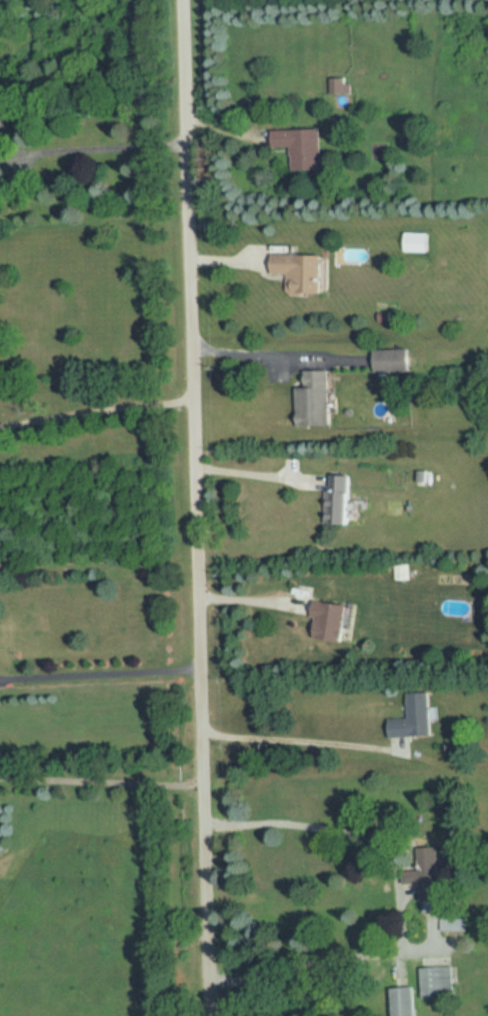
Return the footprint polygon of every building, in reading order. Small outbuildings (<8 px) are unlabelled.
[(329,94),(342,94),(342,79),(329,79),(329,94)] [(271,130),(271,148),(290,147),(291,171),(322,170),(320,129),(271,130)] [(315,293),(315,255),(276,255),(276,279),(291,279),(291,293),(315,293)] [(413,372),(413,350),(376,350),(376,372),(413,372)] [(334,426),(333,372),(309,372),(309,387),(298,388),(298,426),(334,426)] [(357,476),(328,476),(327,524),(356,525),(357,476)] [(315,640),(350,641),(351,604),(316,603),(315,640)] [(407,692),(408,717),(389,718),(389,736),(431,735),(430,691),(407,692)] [(442,901),(441,846),(419,847),(420,901),(442,901)] [(420,998),(452,997),(451,958),(419,959),(420,998)] [(389,1015),(413,1015),(413,989),(389,989),(389,1015)]
